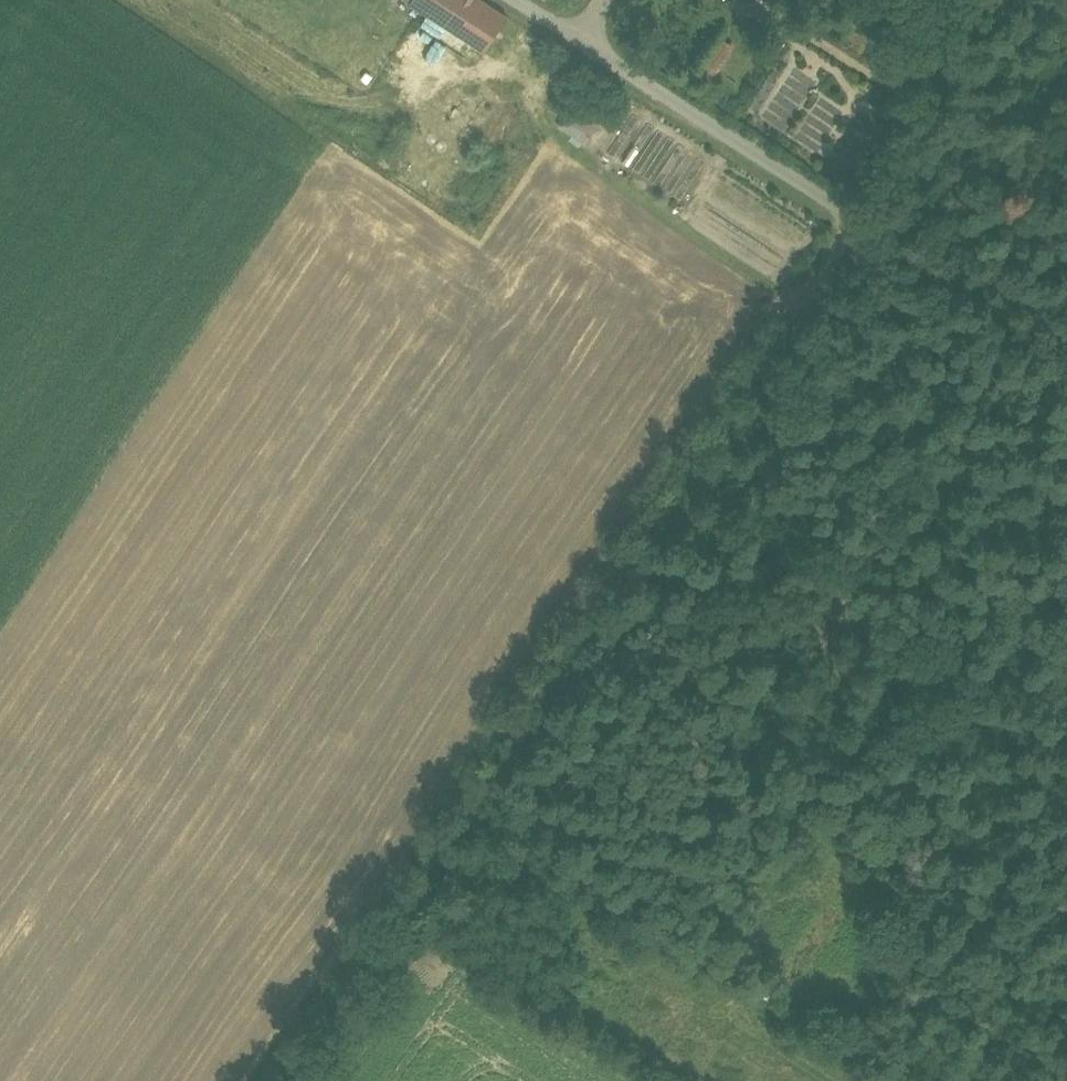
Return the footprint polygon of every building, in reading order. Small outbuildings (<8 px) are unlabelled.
[(411,4),(485,47),(505,13),(484,0),(413,0),(411,4)] [(580,144),(592,125),(564,106),(552,125),(580,144)]
